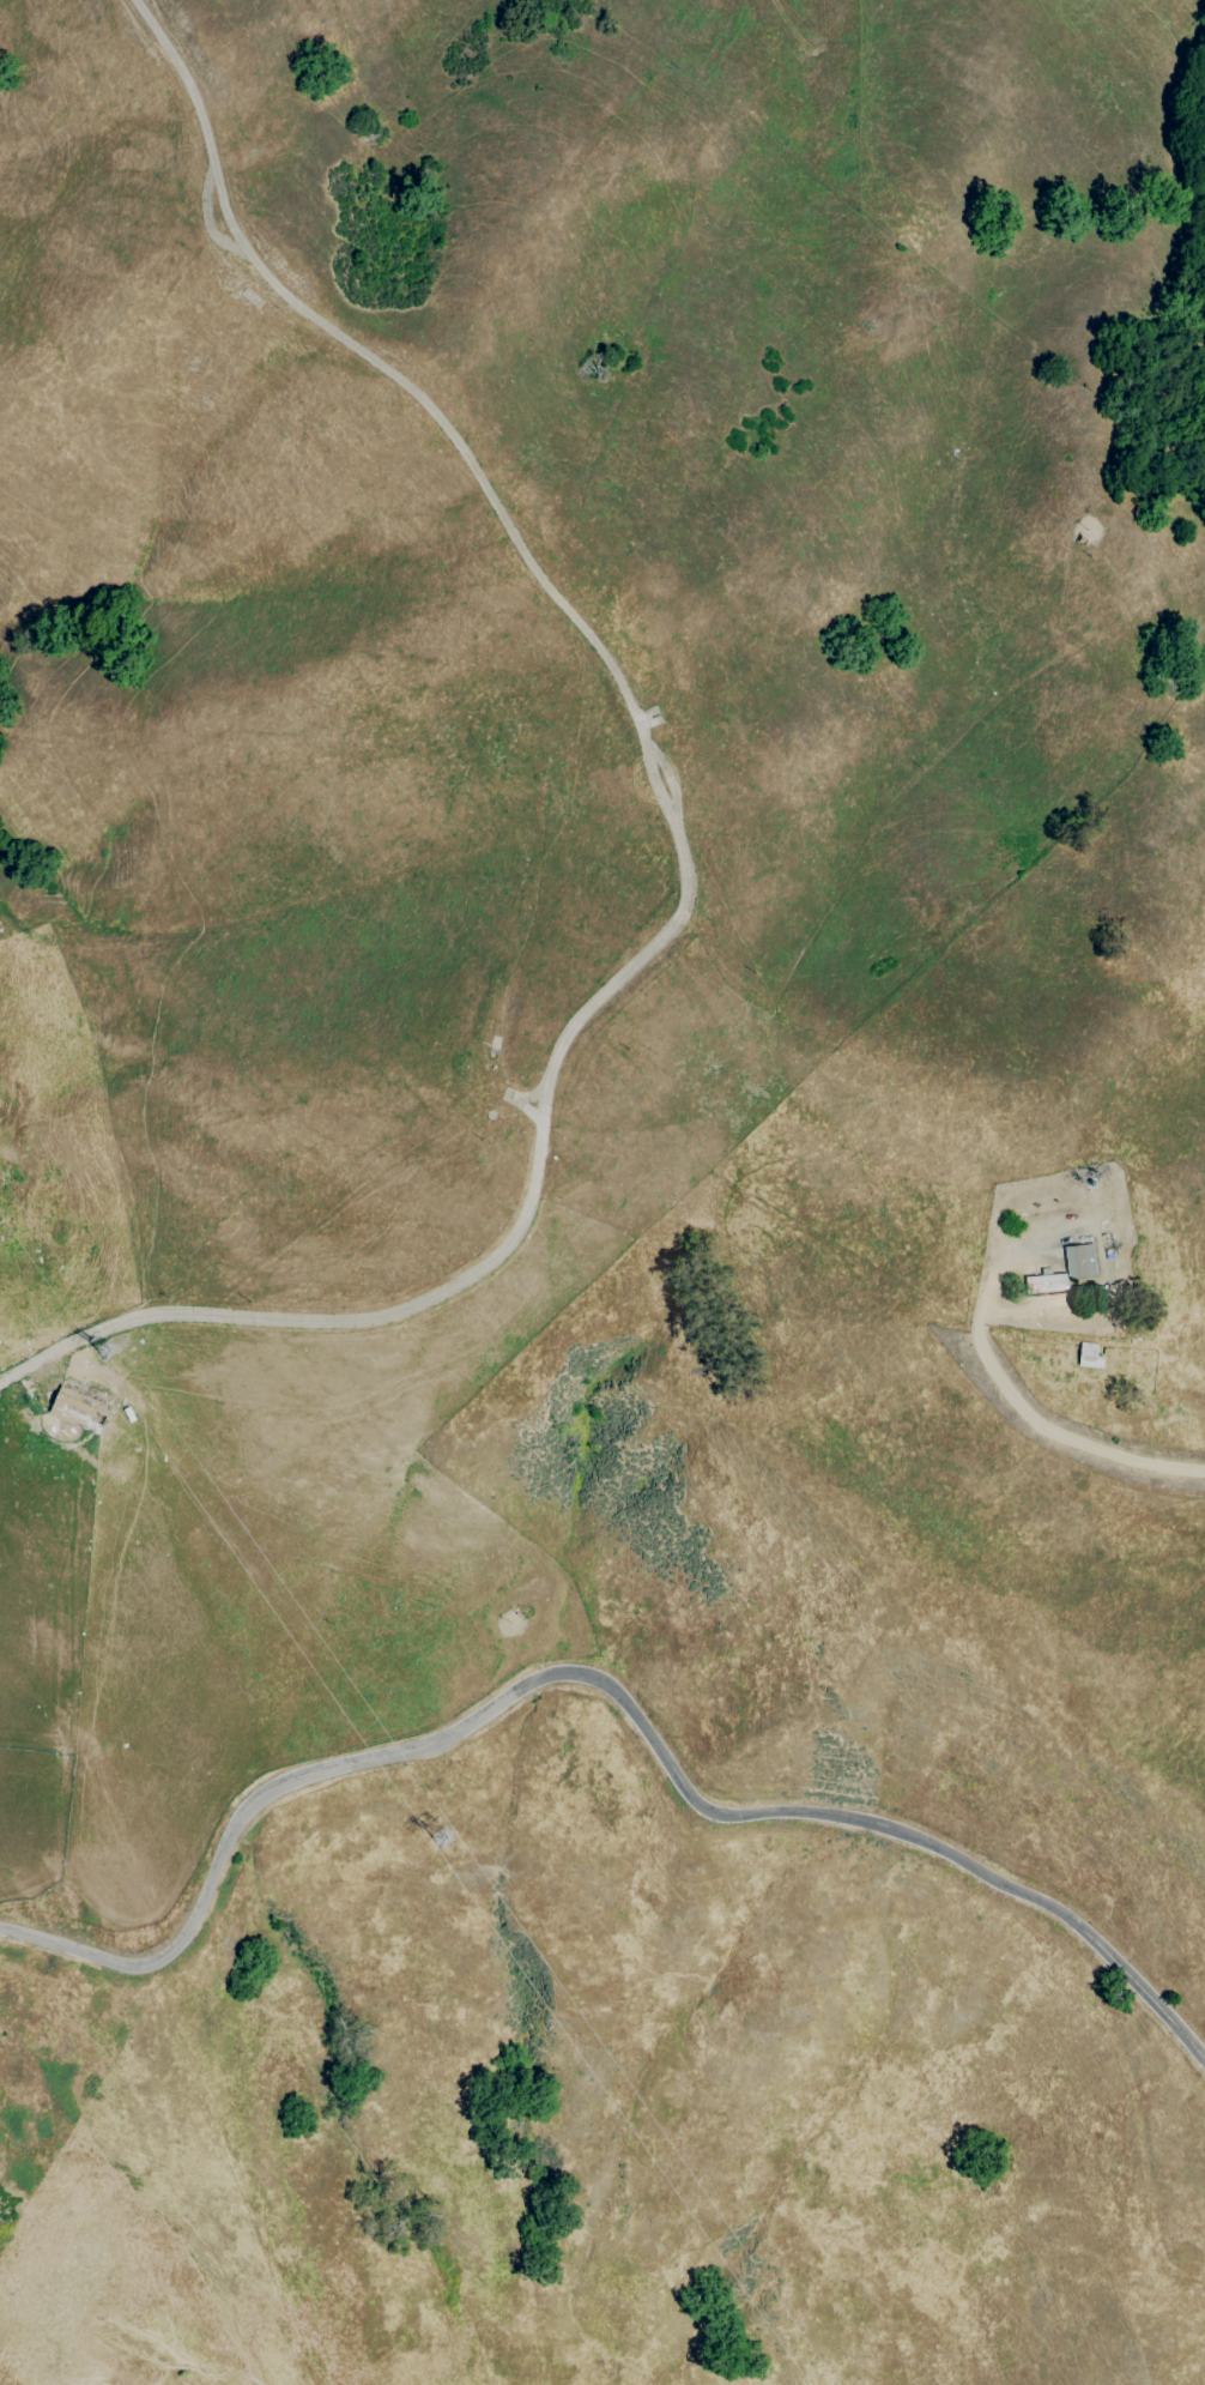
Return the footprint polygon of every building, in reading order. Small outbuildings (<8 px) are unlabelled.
[(1065,1277),(1094,1274),(1091,1244),(1062,1246),(1065,1277)] [(1065,1290),(1064,1274),(1024,1275),(1024,1291),(1065,1290)] [(48,1414),(60,1387),(109,1409),(97,1437),(48,1414)]
